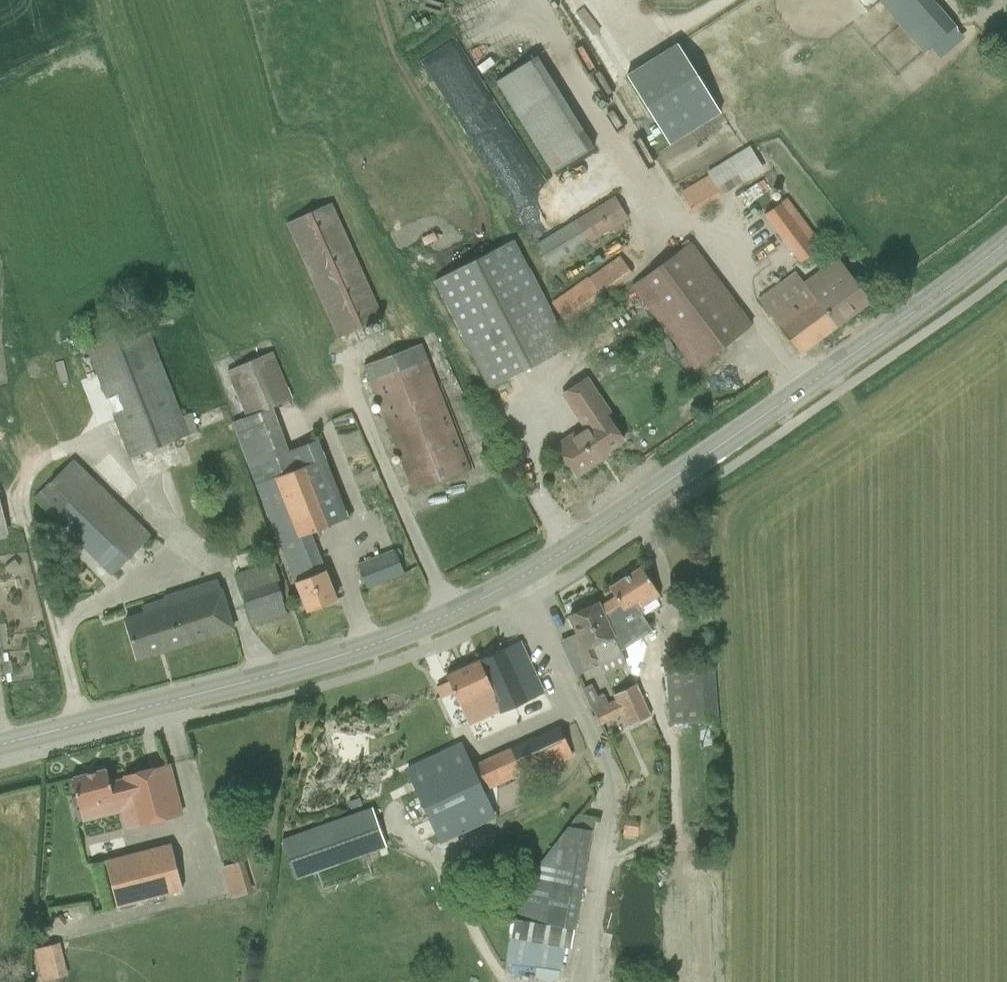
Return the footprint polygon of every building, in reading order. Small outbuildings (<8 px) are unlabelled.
[(923,51),(953,25),(932,0),(878,0),(923,51)] [(671,139),(719,109),(678,42),(629,72),(671,139)] [(536,56),(494,82),(552,173),(593,147),(536,56)] [(707,175),(679,192),(692,212),(763,169),(748,146),(706,173),(707,175)] [(614,196),(536,243),(549,265),(628,219),(614,196)] [(785,197),(762,215),(799,263),(822,246),(785,197)] [(285,223),(336,339),(363,327),(377,321),(383,318),(331,203),(285,223)] [(487,388),(568,347),(513,239),(432,281),(487,388)] [(751,325),(692,239),(630,284),(692,368),(751,325)] [(822,268),(834,259),(827,250),(815,259),(822,268)] [(632,274),(619,255),(551,302),(564,321),(632,274)] [(794,272),(757,299),(798,354),(867,302),(836,258),(834,259),(822,268),(803,283),(794,272)] [(128,458),(197,431),(189,412),(182,415),(142,316),(82,340),(128,458)] [(363,327),(367,335),(381,329),(377,321),(363,327)] [(419,343),(363,365),(412,492),(469,470),(419,343)] [(225,371),(245,417),(272,407),(292,399),(272,351),(225,371)] [(611,412),(586,376),(559,394),(582,427),(555,445),(576,476),(597,462),(595,459),(622,440),(605,416),(611,412)] [(245,417),(230,422),(305,611),(335,599),(308,533),(349,517),(318,439),(288,450),(272,407),(245,417)] [(150,535),(72,459),(32,499),(111,575),(150,535)] [(393,549),(356,564),(366,587),(403,572),(393,549)] [(259,624),(286,616),(268,562),(234,573),(246,610),(254,608),(259,624)] [(640,567),(608,587),(614,596),(641,636),(651,630),(638,609),(659,595),(640,567)] [(136,659),(232,628),(216,579),(163,595),(166,604),(123,617),(136,659)] [(597,603),(568,616),(581,642),(577,644),(586,664),(597,659),(599,664),(620,654),(634,685),(636,684),(636,686),(647,646),(641,636),(614,596),(598,607),(597,603)] [(478,660),(445,675),(448,681),(452,691),(467,723),(487,713),(484,707),(496,701),(499,708),(501,711),(542,692),(518,641),(478,660)] [(712,663),(666,666),(668,707),(699,705),(701,721),(716,720),(712,663)] [(448,681),(436,686),(441,696),(452,691),(448,681)] [(634,685),(613,695),(614,697),(621,713),(628,726),(650,715),(636,686),(636,684),(634,685)] [(591,685),(582,689),(599,724),(615,716),(609,703),(607,704),(603,694),(597,697),(591,685)] [(558,727),(509,749),(522,777),(571,755),(558,727)] [(461,744),(405,770),(439,842),(476,825),(466,802),(484,793),(483,791),(471,766),(461,744)] [(105,768),(70,777),(81,820),(132,807),(136,824),(180,813),(167,764),(124,776),(124,778),(109,782),(105,768)] [(294,877),(385,845),(374,815),(381,813),(378,805),(281,839),(294,877)] [(625,821),(623,831),(638,834),(639,823),(625,821)] [(116,906),(181,889),(169,844),(104,861),(116,906)] [(520,887),(516,918),(574,928),(586,854),(551,848),(520,887)] [(252,892),(243,861),(222,866),(231,898),(252,892)] [(33,949),(42,981),(67,975),(59,942),(33,949)]
